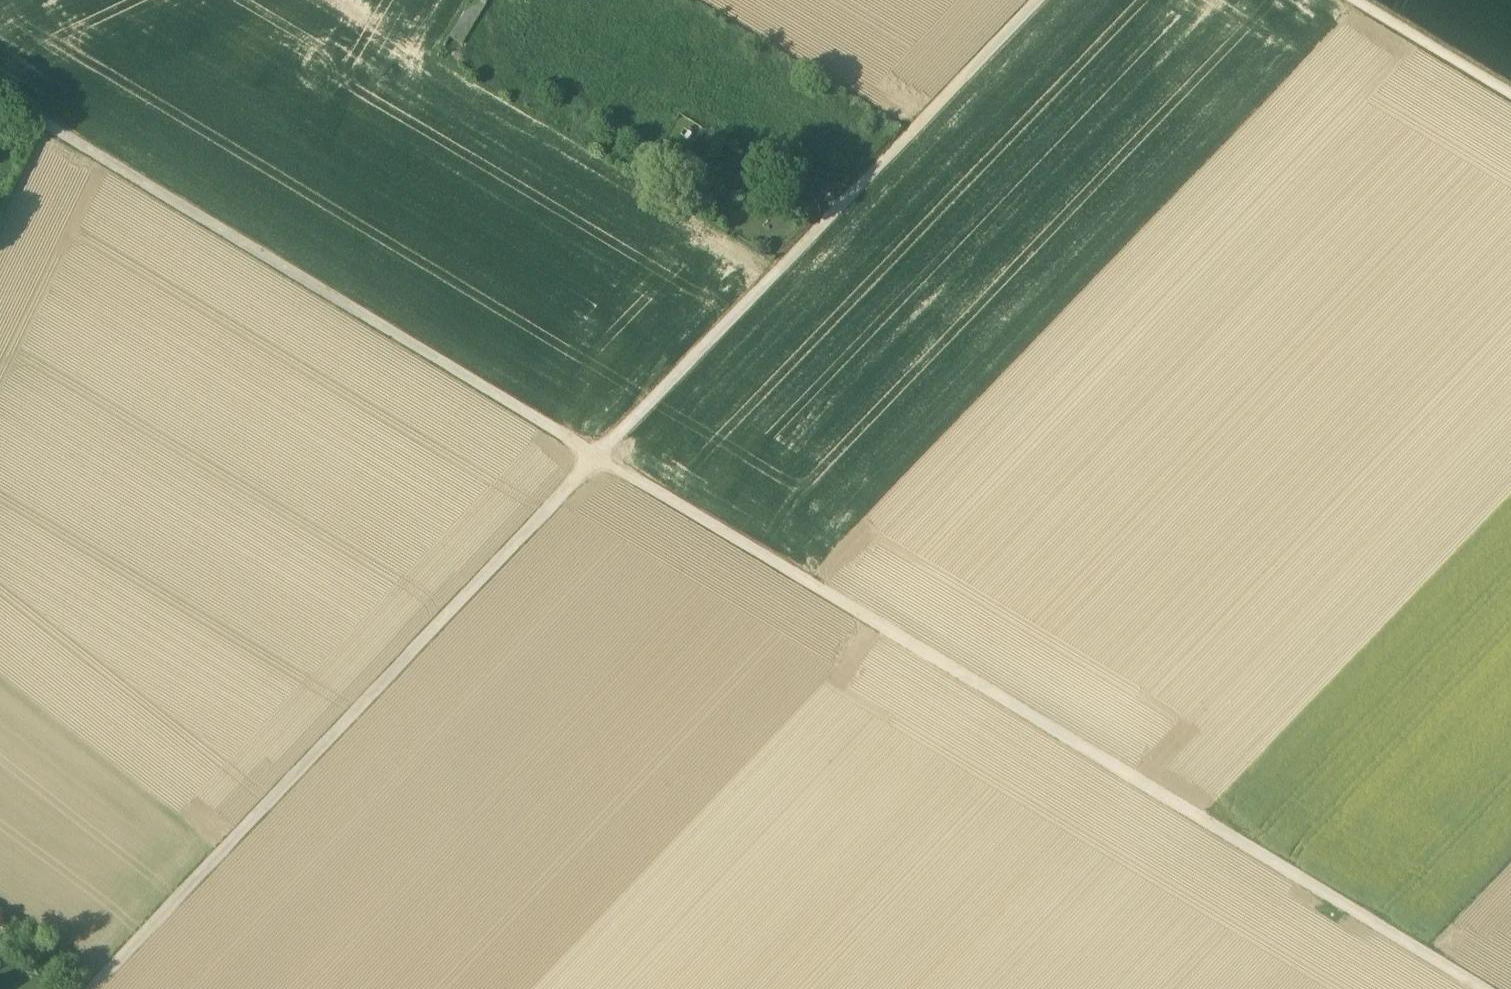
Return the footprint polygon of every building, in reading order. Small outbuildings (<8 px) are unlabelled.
[(697,181),(685,174),(678,186),(690,193),(697,181)]
